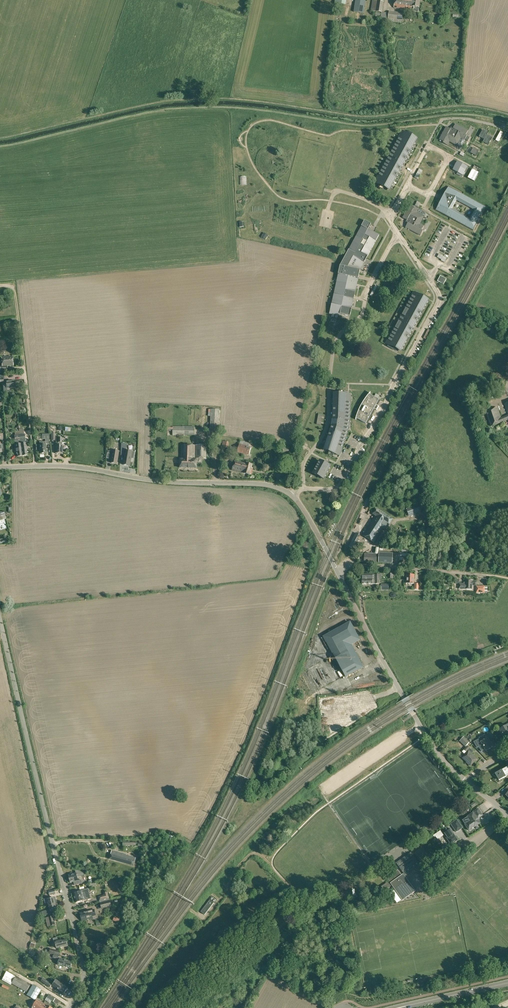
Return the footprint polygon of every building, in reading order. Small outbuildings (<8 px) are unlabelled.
[(354,12),(364,13),(366,0),(356,0),(354,12)] [(419,12),(419,8),(421,0),(395,0),(394,7),(411,10),(412,7),(414,7),(413,11),(419,12)] [(403,13),(389,11),(388,19),(402,21),(403,13)] [(443,143),(448,145),(450,141),(457,145),(461,138),(465,140),(465,139),(467,136),(466,135),(468,131),(456,124),(453,128),(454,129),(453,132),(450,130),(450,129),(446,127),(439,139),(444,142),(443,143)] [(484,139),(486,135),(488,132),(483,129),(479,136),(484,139)] [(404,133),(377,183),(390,190),(402,168),(400,167),(403,162),(405,162),(417,140),(404,133)] [(492,138),(486,135),(484,139),(483,142),(488,145),(492,138)] [(453,169),(463,175),(468,167),(458,161),(453,169)] [(423,171),(419,169),(414,177),(418,179),(423,171)] [(479,173),(472,169),(468,178),(474,181),(479,173)] [(473,230),(477,224),(477,223),(479,219),(480,218),(482,214),(483,213),(486,207),(448,186),(448,187),(436,210),(435,210),(473,230)] [(405,227),(420,235),(423,231),(422,230),(424,226),(420,224),(424,217),(424,216),(426,212),(419,209),(415,207),(414,208),(409,205),(403,218),(407,220),(407,219),(410,221),(409,224),(408,223),(405,227)] [(362,225),(340,266),(329,314),(340,316),(340,314),(350,316),(352,308),(349,308),(350,306),(352,306),(358,278),(357,278),(357,275),(379,235),(373,231),(372,232),(368,230),(371,224),(364,220),(362,225)] [(441,260),(444,262),(447,258),(439,254),(437,257),(441,260)] [(437,281),(440,282),(443,284),(446,279),(440,276),(440,277),(437,281)] [(416,323),(428,301),(421,297),(422,295),(417,292),(416,293),(415,292),(411,298),(413,299),(391,339),(390,338),(386,344),(388,345),(387,346),(393,349),(395,347),(402,351),(413,329),(412,328),(414,323),(416,323)] [(0,371),(7,370),(7,366),(13,365),(12,356),(1,357),(2,366),(0,367),(0,370),(0,371)] [(356,418),(366,423),(374,409),(376,410),(379,406),(376,405),(379,400),(377,399),(374,397),(368,394),(366,395),(364,398),(362,401),(360,404),(359,407),(357,412),(356,415),(355,419),(356,419),(356,418)] [(331,426),(323,449),(338,454),(345,430),(347,419),(348,395),(333,395),(332,419),(334,419),(333,425),(331,426)] [(491,426),(502,422),(507,420),(507,415),(501,418),(497,407),(486,412),(491,426)] [(207,436),(218,436),(219,409),(209,409),(208,416),(211,416),(210,428),(207,428),(207,436)] [(172,436),(184,436),(184,435),(194,435),(194,426),(183,426),(167,426),(167,431),(172,431),(172,436)] [(20,444),(22,456),(27,455),(27,452),(28,452),(27,443),(26,443),(25,434),(24,434),(23,428),(19,428),(19,431),(20,444)] [(406,438),(408,440),(408,439),(409,439),(412,434),(404,430),(404,431),(401,435),(406,438)] [(240,441),(237,452),(249,455),(251,447),(249,446),(249,443),(240,441)] [(40,450),(40,455),(44,454),(46,453),(46,445),(46,442),(40,442),(40,445),(36,445),(36,450),(40,450)] [(179,468),(193,468),(194,445),(181,445),(181,459),(180,459),(179,468)] [(193,468),(196,468),(196,459),(196,458),(206,459),(206,446),(194,445),(193,468)] [(123,465),(129,466),(131,458),(133,458),(134,452),(132,452),(132,451),(126,450),(125,453),(123,465)] [(324,463),(319,460),(313,473),(324,479),(331,467),(326,464),(327,463),(324,461),(324,463)] [(232,470),(249,474),(250,474),(251,474),(252,472),(251,472),(252,468),(251,468),(252,465),(247,463),(247,464),(235,461),(232,470)] [(406,509),(409,516),(421,511),(418,504),(406,509)] [(363,535),(374,542),(383,528),(385,529),(388,525),(388,526),(392,519),(376,509),(373,514),(376,516),(363,535)] [(360,539),(357,538),(359,534),(356,533),(353,539),(349,547),(356,550),(359,543),(358,542),(360,539)] [(378,562),(392,563),(393,554),(379,553),(378,562)] [(365,562),(376,562),(377,555),(366,554),(365,562)] [(406,583),(414,583),(414,574),(406,574),(406,583)] [(459,589),(472,589),(472,585),(477,585),(477,581),(472,581),(472,580),(465,580),(465,583),(459,583),(459,589)] [(359,640),(350,622),(324,637),(346,677),(362,668),(350,645),(359,640)] [(505,740),(507,738),(507,723),(507,724),(507,725),(499,730),(505,740)] [(481,741),(486,750),(492,747),(488,741),(494,737),(491,732),(485,735),(486,737),(484,738),(484,739),(481,741)] [(460,741),(465,747),(470,742),(464,737),(460,741)] [(462,758),(470,765),(477,759),(471,754),(474,751),(470,747),(469,748),(467,746),(464,749),(467,752),(462,758)] [(499,780),(506,776),(507,775),(507,767),(503,770),(502,769),(495,773),(499,780)] [(469,817),(466,820),(468,824),(466,825),(469,830),(474,826),(475,826),(479,823),(476,818),(482,815),(478,809),(474,812),(475,813),(469,817)] [(456,831),(462,827),(457,820),(451,824),(456,831)] [(445,836),(451,845),(458,840),(450,828),(443,833),(446,836),(445,836)] [(443,835),(440,831),(433,836),(434,837),(435,836),(437,839),(443,835)] [(427,848),(433,844),(430,839),(424,844),(427,848)] [(412,852),(420,846),(418,843),(410,849),(412,852)] [(126,855),(127,854),(112,850),(109,859),(134,865),(134,863),(137,864),(138,859),(136,858),(126,855)] [(396,863),(405,876),(420,865),(411,852),(396,863)] [(382,871),(386,877),(390,874),(395,870),(391,864),(386,868),(382,871)] [(69,875),(70,882),(74,882),(74,885),(82,883),(81,879),(78,880),(77,877),(84,875),(83,872),(77,870),(76,870),(76,873),(69,875)] [(390,883),(403,900),(416,891),(403,874),(401,875),(398,870),(387,878),(391,883),(390,883)] [(74,893),(75,898),(76,902),(84,900),(91,899),(90,894),(88,888),(81,890),(81,892),(74,893)] [(104,895),(98,896),(99,900),(109,898),(108,892),(107,891),(105,890),(104,892),(103,893),(104,895)] [(45,903),(48,902),(49,906),(56,904),(56,903),(57,903),(57,902),(57,901),(56,900),(56,899),(55,900),(54,897),(51,898),(50,897),(44,899),(45,903)] [(210,899),(201,911),(205,914),(214,902),(210,899)] [(110,900),(100,902),(101,908),(112,906),(110,900)] [(50,910),(48,910),(42,912),(43,915),(54,912),(54,911),(57,910),(57,908),(58,908),(58,907),(58,906),(58,905),(57,905),(56,905),(56,904),(49,906),(50,910)] [(80,913),(82,920),(82,921),(88,920),(88,919),(90,918),(90,919),(93,918),(93,916),(96,915),(94,909),(91,910),(91,911),(80,913)] [(53,916),(48,917),(46,918),(47,922),(49,921),(50,926),(55,925),(53,916)] [(54,942),(55,942),(57,948),(68,946),(67,939),(58,941),(57,938),(53,939),(54,942)] [(58,964),(63,966),(70,968),(72,962),(60,958),(58,964)] [(3,978),(12,983),(26,992),(31,984),(16,976),(16,977),(7,971),(3,978)] [(41,981),(50,987),(52,985),(43,978),(41,981)] [(54,986),(58,989),(64,993),(68,988),(58,981),(54,986)] [(36,999),(41,990),(34,987),(29,996),(36,999)] [(57,1005),(59,1001),(49,994),(47,997),(50,999),(57,1004),(57,1005)] [(32,1003),(30,1006),(33,1007),(40,1007),(43,1004),(36,1000),(35,1002),(33,1001),(32,1003)]
